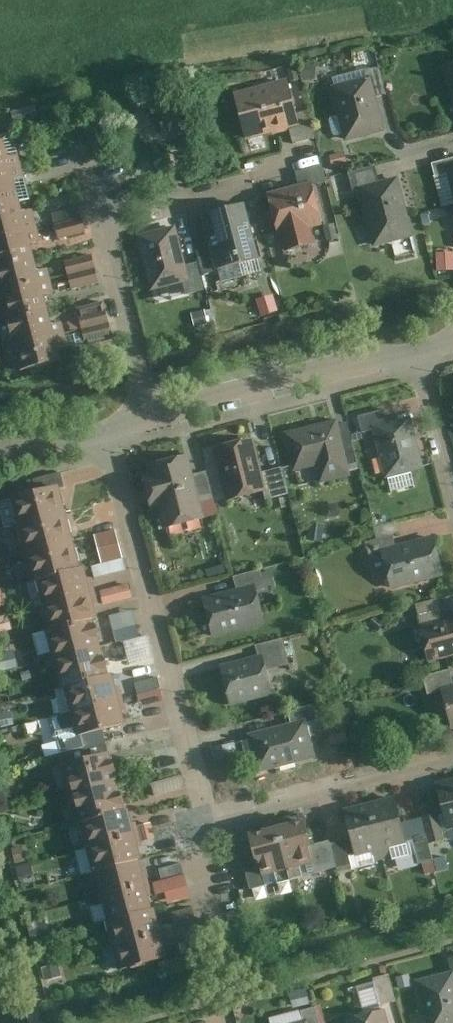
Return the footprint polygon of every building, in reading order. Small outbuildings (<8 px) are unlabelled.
[(443,66),(452,105),(452,63),(443,66)] [(365,71),(367,78),(372,77),(377,97),(387,94),(380,67),(365,71)] [(344,142),(386,132),(377,97),(372,77),(367,78),(330,87),(338,116),(331,118),(329,121),(333,135),(336,137),(343,135),(344,142)] [(287,80),(233,93),(245,141),(289,130),(299,127),(296,115),(287,80)] [(308,111),(296,115),(299,127),(289,130),(293,144),(316,138),(308,111)] [(20,168),(17,157),(6,160),(1,143),(0,143),(0,173),(20,168)] [(447,174),(447,172),(452,171),(452,159),(432,164),(435,177),(447,174)] [(295,173),(299,186),(311,183),(312,186),(327,182),(323,166),(295,173)] [(353,193),(358,192),(357,188),(379,182),(375,167),(348,173),(353,193)] [(17,204),(11,182),(24,178),(20,168),(0,173),(0,209),(17,204)] [(414,238),(398,177),(379,182),(357,188),(358,192),(373,248),(414,238)] [(299,186),(267,195),(278,238),(281,237),(285,252),(315,244),(311,230),(322,227),(312,186),(311,183),(299,186)] [(37,230),(31,210),(20,213),(17,204),(0,209),(0,240),(37,230)] [(258,261),(244,205),(199,217),(206,245),(213,273),(258,261)] [(60,236),(89,232),(87,216),(71,219),(70,209),(56,211),(60,236)] [(186,267),(175,227),(135,237),(150,293),(183,284),(190,282),(186,267)] [(32,260),(28,245),(41,242),(37,230),(0,240),(0,267),(32,260)] [(213,273),(206,245),(195,248),(198,263),(202,276),(213,273)] [(440,251),(440,270),(452,269),(452,250),(440,251)] [(50,282),(47,271),(35,274),(32,260),(0,267),(0,295),(50,282)] [(74,288),(102,284),(99,260),(70,265),(74,288)] [(198,263),(186,267),(190,282),(183,284),(186,296),(205,290),(202,276),(198,263)] [(3,321),(46,310),(42,296),(54,292),(50,282),(0,295),(0,309),(3,321)] [(76,320),(77,328),(112,323),(109,302),(80,306),(82,319),(76,320)] [(1,344),(2,351),(64,335),(61,324),(50,327),(46,310),(3,321),(8,342),(1,344)] [(64,335),(2,351),(6,363),(14,361),(18,375),(59,364),(56,353),(68,348),(64,335)] [(372,428),(388,424),(385,412),(358,417),(362,434),(373,432),(372,428)] [(425,471),(411,418),(388,424),(372,428),(373,432),(385,481),(425,471)] [(337,421),(283,434),(293,473),(315,469),(319,487),(351,480),(337,421)] [(262,474),(253,439),(215,449),(228,502),(263,494),(266,493),(262,474)] [(192,477),(187,458),(147,469),(164,533),(204,522),(204,519),(192,477)] [(281,469),(262,474),(266,493),(263,494),(265,502),(289,496),(281,469)] [(206,474),(192,477),(204,519),(217,515),(206,474)] [(58,490),(8,503),(15,529),(64,517),(58,490)] [(64,517),(15,529),(22,556),(71,542),(64,517)] [(97,533),(105,562),(94,565),(97,578),(129,570),(118,528),(97,533)] [(381,551),(396,547),(393,537),(366,544),(370,563),(383,559),(381,551)] [(396,547),(381,551),(383,559),(391,592),(444,579),(433,538),(396,547)] [(71,542),(22,556),(30,587),(35,586),(79,573),(71,542)] [(79,573),(35,586),(40,609),(89,596),(83,572),(79,573)] [(233,579),(236,592),(255,587),(256,593),(265,592),(260,572),(233,579)] [(133,583),(104,588),(106,604),(136,599),(133,583)] [(236,592),(202,600),(211,639),(264,627),(256,593),(255,587),(236,592)] [(89,596),(40,609),(46,634),(92,624),(96,622),(89,596)] [(420,627),(442,622),(437,602),(416,607),(420,627)] [(129,661),(151,658),(143,609),(121,612),(129,661)] [(419,627),(428,665),(452,659),(452,619),(442,622),(420,627),(419,627)] [(92,624),(46,634),(42,635),(50,663),(99,651),(92,624)] [(255,648),(258,658),(262,657),(266,672),(289,667),(282,641),(255,648)] [(99,651),(50,663),(58,693),(62,692),(106,680),(99,651)] [(258,658),(219,668),(229,710),(272,699),(266,672),(262,657),(258,658)] [(452,688),(452,681),(451,672),(423,680),(428,698),(442,695),(441,691),(452,688)] [(162,677),(139,680),(142,704),(165,701),(162,677)] [(106,680),(62,692),(68,717),(117,704),(110,679),(106,680)] [(441,691),(442,695),(452,734),(452,733),(452,688),(441,691)] [(117,704),(68,717),(74,742),(123,729),(117,704)] [(287,714),(291,726),(306,722),(307,726),(318,723),(314,707),(287,714)] [(291,726),(246,737),(257,777),(316,762),(307,726),(306,722),(291,726)] [(108,757),(57,770),(65,798),(114,785),(108,757)] [(186,773),(154,781),(158,794),(189,786),(186,773)] [(436,779),(448,827),(452,826),(452,775),(436,779)] [(123,817),(114,785),(65,798),(74,830),(78,829),(123,817)] [(395,793),(371,799),(385,858),(393,856),(390,845),(407,840),(395,793)] [(385,858),(371,799),(344,805),(352,835),(355,851),(356,853),(373,849),(376,860),(385,858)] [(422,814),(426,831),(429,841),(445,837),(439,810),(422,814)] [(302,812),(276,819),(288,864),(314,858),(310,843),(302,812)] [(123,817),(78,829),(84,851),(133,841),(127,816),(123,817)] [(288,864),(276,819),(248,826),(256,856),(260,872),(288,864)] [(429,841),(426,831),(412,835),(419,861),(434,857),(429,841)] [(352,835),(330,841),(337,864),(337,867),(352,863),(349,853),(355,851),(352,835)] [(330,841),(329,838),(310,843),(314,858),(317,870),(337,864),(330,841)] [(140,866),(133,841),(84,851),(91,878),(92,877),(138,867),(140,866)] [(260,872),(256,856),(243,859),(251,887),(263,883),(260,872)] [(156,881),(159,894),(169,892),(172,903),(194,897),(185,862),(165,868),(167,878),(156,881)] [(138,867),(92,877),(98,900),(145,888),(138,867)] [(151,915),(145,888),(98,900),(105,927),(151,915)] [(151,915),(105,927),(103,928),(109,951),(159,938),(153,915),(151,915)] [(166,965),(159,938),(109,951),(116,977),(166,965)] [(452,968),(414,978),(426,1022),(452,1022),(452,968)] [(397,1000),(389,971),(374,975),(382,1004),(397,1000)] [(304,1018),(307,1017),(309,1022),(320,1022),(315,1005),(301,1008),(304,1018)] [(384,1007),(345,1017),(346,1022),(388,1022),(384,1007)]
